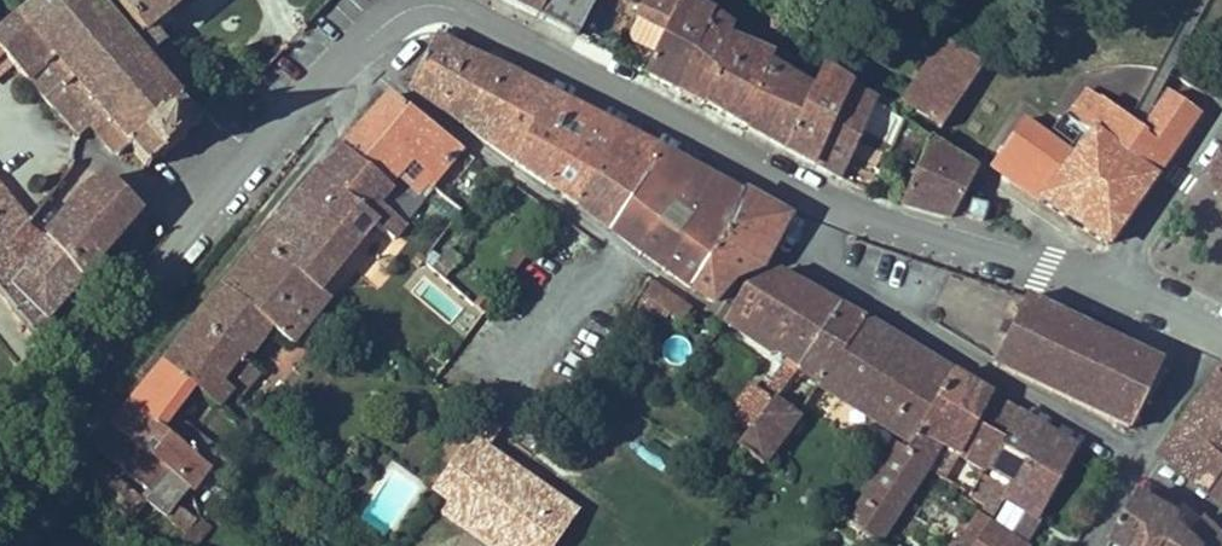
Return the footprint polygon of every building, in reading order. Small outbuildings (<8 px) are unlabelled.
[(0,34),(0,52),(5,57),(80,142),(90,133),(109,154),(123,141),(144,164),(194,118),(172,94),(195,74),(153,28),(146,34),(115,0),(37,0),(0,34)] [(146,34),(153,28),(158,22),(138,0),(115,0),(146,34)] [(156,0),(138,0),(158,22),(168,13),(156,0)] [(168,13),(183,0),(156,0),(168,13)] [(536,23),(548,0),(493,0),(536,23)] [(536,23),(578,44),(600,0),(548,0),(536,23)] [(642,13),(666,26),(639,76),(634,84),(669,101),(672,95),(700,110),(725,56),(739,27),(742,20),(704,0),(648,0),(642,13)] [(725,56),(700,110),(723,123),(762,39),(739,27),(725,56)] [(968,40),(951,28),(905,94),(908,96),(921,106),(968,40)] [(406,89),(427,103),(458,49),(436,37),(406,89)] [(781,50),(762,39),(723,123),(742,133),(777,59),(781,50)] [(968,40),(921,106),(946,124),(961,100),(991,56),(968,40)] [(485,63),(458,49),(427,103),(444,116),(456,98),(462,101),(485,63)] [(827,58),(815,81),(778,153),(838,186),(841,187),(883,96),(827,58)] [(815,81),(777,59),(742,133),(778,153),(815,81)] [(456,98),(444,116),(483,143),(521,83),(485,63),(462,101),(456,98)] [(564,104),(521,83),(483,143),(544,186),(558,165),(535,148),(564,104)] [(392,93),(341,153),(387,188),(413,154),(440,177),(466,145),(392,93)] [(1139,129),(1068,219),(1103,249),(1139,202),(1201,117),(1172,95),(1143,131),(1139,129)] [(1037,192),(1068,219),(1139,129),(1136,126),(1132,124),(1116,112),(1102,101),(1082,129),(1096,140),(1084,156),(1069,140),(1030,117),(1013,137),(995,160),(1003,166),(1037,192)] [(598,121),(564,104),(535,148),(558,165),(566,170),(598,121)] [(910,114),(891,154),(920,170),(902,205),(949,219),(952,215),(965,195),(984,167),(942,136),(910,114)] [(624,135),(598,121),(566,170),(558,165),(544,186),(576,209),(624,135)] [(660,153),(624,135),(576,209),(608,232),(660,153)] [(387,188),(341,153),(320,178),(395,237),(404,245),(413,231),(377,200),(387,188)] [(743,195),(660,153),(608,232),(691,290),(743,195)] [(440,177),(413,154),(387,188),(377,200),(413,231),(435,205),(424,196),(440,177)] [(1209,178),(1221,202),(1221,160),(1209,178)] [(320,178),(266,242),(337,298),(395,237),(320,178)] [(44,245),(9,286),(46,326),(145,221),(112,180),(95,192),(74,209),(44,245)] [(29,229),(44,211),(32,199),(19,214),(0,192),(0,262),(29,229)] [(790,218),(743,195),(691,290),(712,305),(738,273),(768,263),(781,237),(790,218)] [(993,202),(965,195),(952,215),(970,219),(979,222),(989,224),(993,202)] [(29,229),(0,262),(0,277),(9,286),(44,245),(29,229)] [(337,298),(266,242),(228,288),(275,324),(296,341),(337,298)] [(438,273),(458,258),(448,245),(428,260),(438,273)] [(731,416),(751,431),(777,399),(799,371),(845,307),(783,272),(747,288),(724,322),(787,364),(762,396),(753,389),(731,416)] [(34,349),(50,331),(46,326),(9,286),(0,277),(0,309),(34,349)] [(275,324),(228,288),(198,323),(241,358),(275,385),(283,375),(255,351),(267,334),(275,324)] [(698,308),(678,294),(672,300),(655,288),(621,334),(637,346),(664,308),(687,324),(698,308)] [(1144,359),(1023,298),(991,364),(1127,433),(1145,391),(1157,365),(1151,362),(1144,359)] [(845,307),(799,371),(823,387),(870,322),(863,318),(845,307)] [(870,322),(823,387),(914,446),(959,376),(870,322)] [(198,323),(179,346),(222,380),(241,358),(198,323)] [(296,341),(275,324),(267,334),(299,359),(307,349),(296,341)] [(222,380),(179,346),(166,361),(197,385),(219,402),(230,387),(222,380)] [(197,385),(166,361),(149,381),(181,405),(197,385)] [(1199,407),(1221,426),(1221,374),(1199,407)] [(993,397),(959,376),(914,446),(908,456),(929,470),(942,448),(959,459),(983,474),(987,469),(1004,442),(975,423),(993,397)] [(149,381),(131,402),(162,427),(181,405),(149,381)] [(1021,415),(993,397),(975,423),(1004,442),(1021,415)] [(801,418),(777,399),(751,431),(747,436),(738,448),(765,468),(801,418)] [(162,427),(131,402),(114,423),(193,486),(210,465),(162,427)] [(1199,407),(1165,455),(1215,493),(1221,484),(1221,426),(1199,407)] [(1004,442),(987,469),(1013,487),(1048,431),(1021,415),(1004,442)] [(193,486),(114,423),(98,442),(156,488),(147,497),(149,499),(170,515),(178,505),(193,486)] [(1048,431),(1013,487),(1010,491),(990,524),(976,545),(1027,545),(1039,524),(1083,452),(1048,431)] [(440,481),(466,442),(455,434),(429,473),(440,481)] [(929,470),(926,474),(944,484),(959,459),(942,448),(929,470)] [(147,497),(88,450),(72,472),(133,520),(149,499),(147,497)] [(929,470),(908,456),(901,452),(852,528),(878,545),(881,545),(884,541),(926,474),(929,470)] [(1010,491),(1013,487),(987,469),(983,474),(988,477),(1010,491)] [(990,524),(1010,491),(988,477),(967,508),(990,524)] [(1205,517),(1194,530),(1186,525),(1189,520),(1143,491),(1116,540),(1126,545),(1221,545),(1221,532),(1205,517)] [(191,516),(185,527),(205,544),(224,519),(202,501),(196,509),(191,516)] [(191,516),(178,505),(170,515),(185,527),(191,516)]
